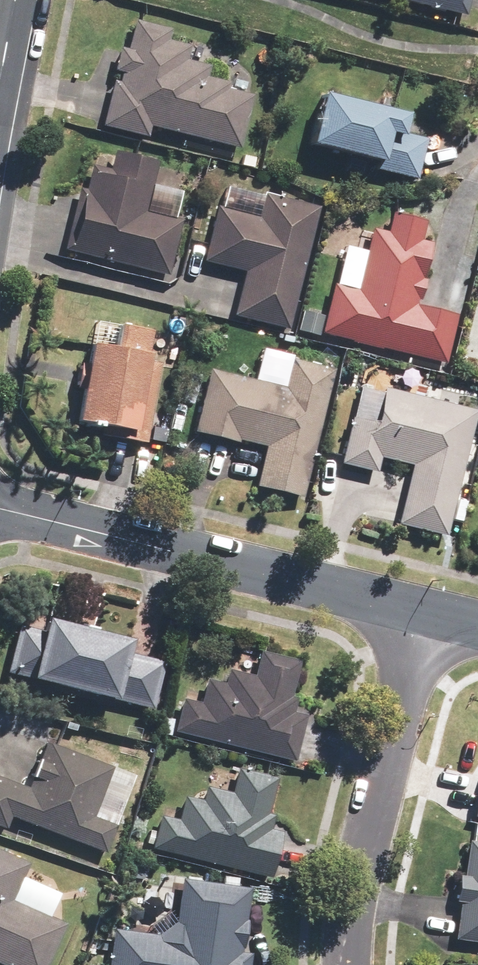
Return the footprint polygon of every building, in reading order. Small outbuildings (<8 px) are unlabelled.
[(467,16),(471,0),(405,0),(467,16)] [(149,126),(240,148),(252,95),(226,89),(228,81),(207,76),(209,66),(185,60),(189,45),(168,40),(171,29),(134,20),(128,47),(122,45),(103,125),(146,136),(149,126)] [(408,113),(325,93),(312,142),(377,158),(375,167),(416,177),(426,138),(404,132),(408,113)] [(80,187),(65,249),(169,274),(182,219),(146,210),(158,160),(115,150),(110,168),(91,164),(85,189),(80,187)] [(289,328),(319,207),(265,194),(259,216),(218,206),(204,260),(246,270),(235,314),(289,328)] [(323,332),(445,363),(457,316),(414,305),(430,244),(419,241),(425,220),(393,212),(387,233),(373,230),(357,291),(334,285),(323,332)] [(114,347),(92,343),(78,420),(101,424),(100,433),(147,442),(161,363),(149,361),(154,330),(118,324),(114,347)] [(303,497),(333,368),(292,358),(285,388),(210,371),(195,431),(265,448),(256,486),(303,497)] [(447,535),(477,412),(386,390),(378,423),(351,417),(340,463),(377,471),(380,457),(412,465),(398,523),(447,535)] [(19,625),(7,672),(153,709),(165,662),(128,653),(131,638),(48,617),(44,632),(19,625)] [(184,699),(176,732),(294,761),(305,715),(291,712),(295,696),(292,696),(300,662),(262,652),(256,677),(229,670),(226,684),(207,680),(201,703),(184,699)] [(0,777),(0,826),(5,828),(9,816),(105,853),(116,825),(93,816),(112,767),(47,742),(29,788),(0,777)] [(158,813),(150,845),(270,875),(281,830),(271,828),(274,814),(267,812),(276,776),(238,767),(231,792),(206,786),(202,802),(182,797),(177,818),(158,813)] [(453,937),(477,940),(477,840),(467,838),(453,937)] [(9,964),(45,964),(65,922),(9,897),(25,861),(0,850),(0,961),(9,964)] [(107,964),(248,964),(250,952),(241,951),(250,886),(180,876),(174,921),(157,933),(112,927),(107,964)]
